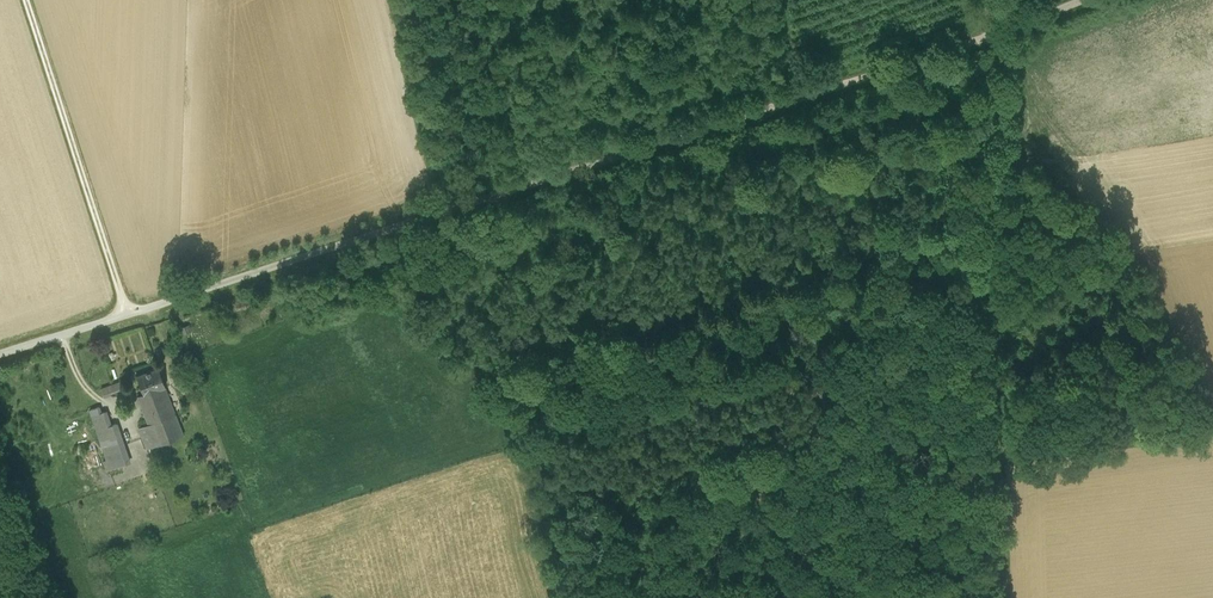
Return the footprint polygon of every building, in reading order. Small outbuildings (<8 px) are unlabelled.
[(157,369),(134,377),(141,395),(137,397),(147,424),(137,428),(145,448),(181,434),(157,369)] [(118,384),(99,391),(102,398),(108,395),(121,390),(118,384)] [(98,406),(89,409),(106,459),(102,460),(106,469),(128,462),(115,424),(110,425),(105,411),(100,412),(98,406)]
